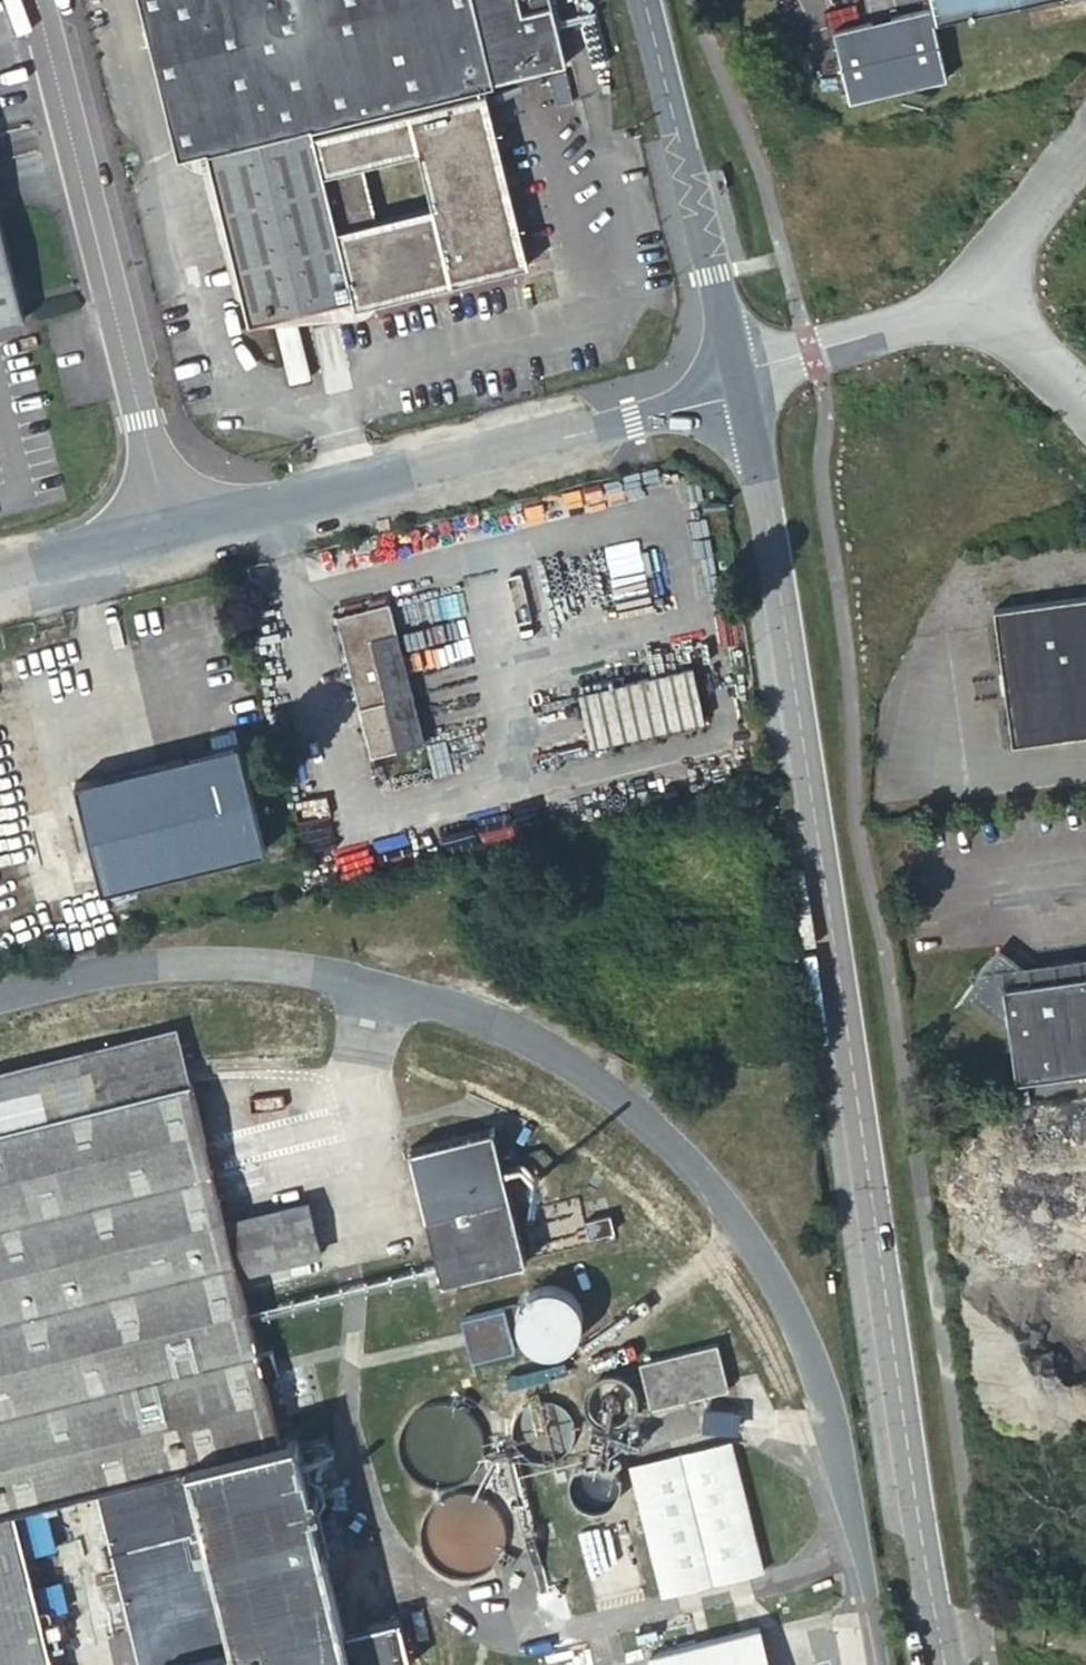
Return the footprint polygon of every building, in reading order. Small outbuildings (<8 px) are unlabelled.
[(178,148),(205,141),(246,316),(352,290),(355,301),(529,259),(485,76),(572,56),(558,0),(143,0),(178,148)] [(927,17),(829,38),(842,97),(940,76),(928,21),(1011,3),(1025,0),(923,0),(927,17)] [(573,102),(566,71),(549,74),(556,105),(573,102)] [(24,314),(0,218),(0,320),(24,314)] [(1011,743),(1085,734),(1085,597),(992,608),(1011,743)] [(401,651),(390,603),(337,615),(358,707),(361,706),(372,756),(424,744),(403,651),(401,651)] [(695,666),(580,692),(592,746),(707,720),(695,666)] [(75,778),(103,887),(267,846),(236,724),(207,732),(210,744),(75,778)] [(1018,961),(1042,983),(1085,977),(1085,960),(1047,965),(1028,950),(1018,961)] [(1018,961),(1008,960),(996,959),(986,965),(965,992),(1008,1024),(1015,1080),(1085,1072),(1085,977),(1042,983),(1018,961)] [(188,1066),(176,1011),(0,1055),(0,1114),(188,1066)] [(297,1422),(279,1428),(238,1258),(226,1209),(188,1066),(0,1114),(0,1664),(49,1664),(5,1499),(96,1474),(144,1664),(357,1664),(348,1631),(297,1422)] [(409,1132),(444,1269),(531,1247),(495,1110),(409,1132)] [(307,1190),(226,1209),(238,1258),(319,1238),(307,1190)] [(578,1308),(543,1268),(504,1303),(539,1342),(578,1308)] [(469,1353),(511,1343),(501,1302),(459,1311),(469,1353)] [(641,1346),(653,1393),(735,1371),(724,1325),(641,1346)] [(637,1390),(638,1385),(637,1380),(635,1374),(634,1371),(630,1366),(627,1364),(623,1361),(618,1360),(613,1359),(608,1359),(603,1361),(598,1363),(594,1366),(591,1370),(588,1374),(586,1380),(586,1384),(586,1386),(587,1390),(587,1393),(588,1396),(591,1400),(594,1404),(597,1406),(602,1409),(606,1410),(611,1411),(617,1410),(621,1409),(625,1407),(630,1404),(634,1399),(636,1395),(637,1390)] [(576,1420),(576,1414),(576,1413),(576,1408),(574,1401),(572,1397),(570,1395),(567,1391),(563,1388),(559,1385),(553,1383),(548,1382),(545,1382),(539,1382),(535,1383),(533,1384),(528,1386),(525,1388),(522,1391),(520,1393),(517,1398),(515,1400),(513,1406),(513,1409),(512,1414),(513,1418),(514,1423),(514,1425),(517,1431),(521,1435),(525,1439),(528,1441),(533,1444),(538,1445),(544,1446),(550,1445),(556,1444),(562,1440),(565,1438),(568,1435),(570,1432),(574,1426),(576,1420)] [(483,1438),(484,1433),(483,1432),(483,1427),(483,1424),(482,1421),(479,1415),(476,1409),(470,1402),(467,1399),(464,1397),(460,1395),(454,1393),(451,1392),(446,1391),(440,1391),(434,1391),(430,1392),(424,1395),(417,1398),(415,1400),(411,1404),(407,1408),(405,1413),(402,1418),(401,1421),(400,1425),(400,1428),(400,1433),(400,1437),(401,1441),(401,1445),(403,1449),(405,1453),(407,1456),(412,1462),(414,1464),(419,1468),(424,1470),(426,1471),(430,1473),(435,1474),(443,1475),(448,1474),(451,1474),(454,1473),(460,1470),(462,1470),(467,1466),(471,1462),(476,1456),(480,1449),(482,1445),(483,1441),(483,1438)] [(637,1450),(666,1585),(769,1558),(737,1426),(637,1450)] [(619,1475),(620,1470),(619,1465),(617,1460),(614,1455),(612,1452),(607,1449),(603,1448),(601,1447),(595,1446),(591,1447),(587,1448),(585,1449),(581,1451),(577,1455),(576,1457),(574,1461),(572,1466),(572,1470),(572,1473),(573,1477),(574,1480),(575,1483),(577,1485),(579,1488),(585,1492),(587,1492),(591,1494),(595,1494),(598,1494),(601,1494),(604,1493),(609,1490),(612,1488),(616,1484),(618,1479),(619,1475)] [(502,1525),(502,1520),(502,1519),(502,1516),(502,1512),(500,1505),(496,1498),(494,1495),(489,1489),(487,1487),(482,1484),(479,1482),(476,1481),(471,1479),(467,1479),(465,1478),(459,1478),(452,1479),(447,1480),(441,1483),(438,1485),(434,1488),(428,1493),(424,1499),(422,1504),(420,1508),(419,1516),(419,1522),(419,1525),(420,1527),(421,1532),(424,1539),(427,1545),(433,1551),(436,1554),(441,1557),(447,1559),(455,1561),(462,1562),(465,1561),(471,1560),(476,1559),(479,1557),(485,1554),(488,1551),(491,1548),(494,1545),(496,1542),(499,1537),(500,1533),(502,1525)] [(348,1631),(357,1664),(382,1664),(415,1656),(403,1613),(372,1620),(373,1626),(348,1631)] [(760,1618),(646,1643),(651,1664),(770,1664),(760,1618)]
